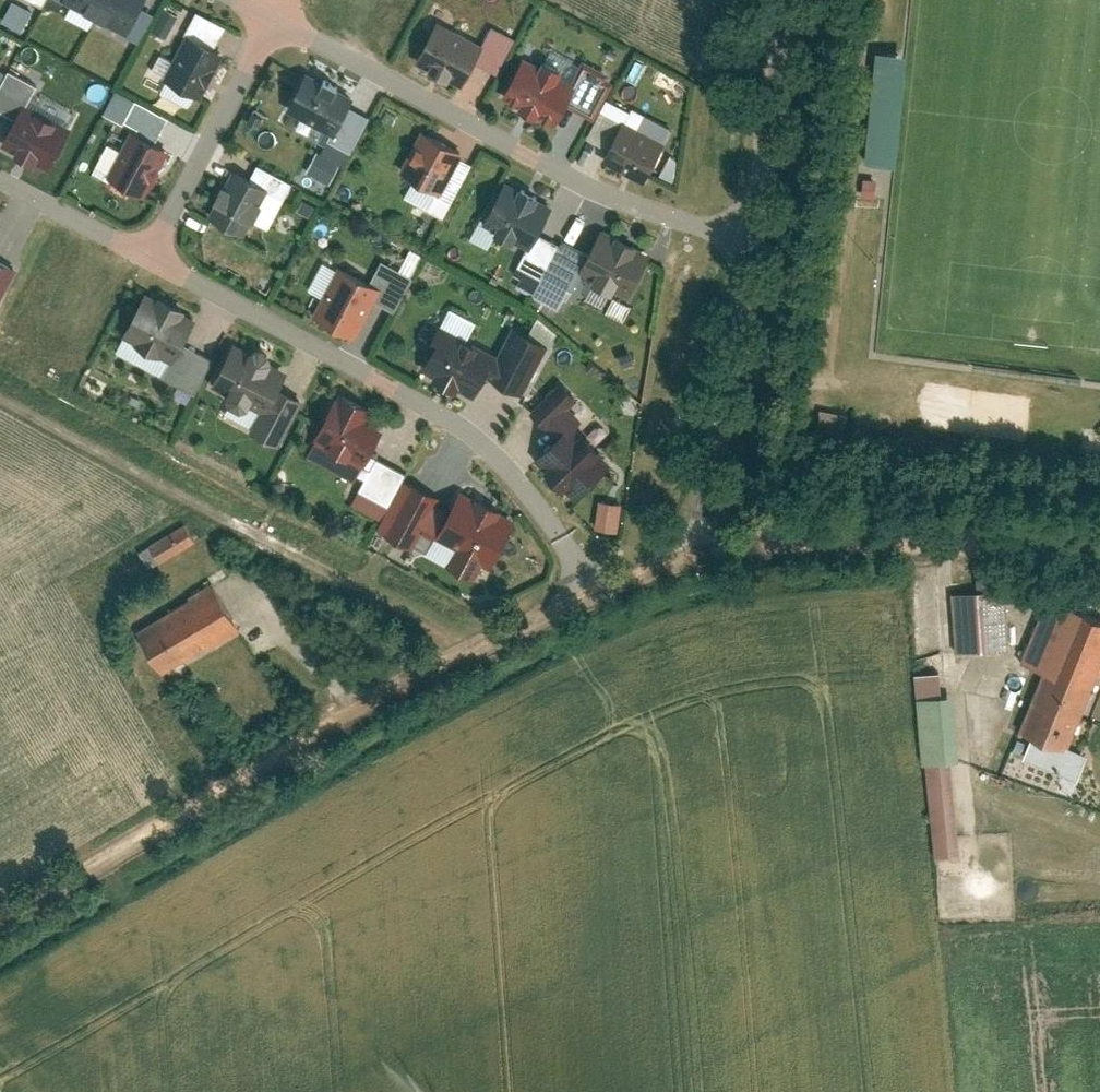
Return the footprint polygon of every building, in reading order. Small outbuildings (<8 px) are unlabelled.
[(0,18),(0,21),(21,30),(31,8),(12,0),(8,0),(0,18)] [(65,2),(129,36),(149,0),(66,0),(65,2)] [(165,36),(176,11),(162,5),(151,30),(165,36)] [(485,52),(439,30),(421,67),(468,89),(485,52)] [(227,59),(190,41),(166,91),(203,108),(227,59)] [(869,51),(864,162),(893,163),(899,52),(869,51)] [(575,85),(524,58),(502,100),(553,127),(575,85)] [(358,110),(306,78),(282,118),(335,149),(358,110)] [(109,92),(101,116),(157,135),(165,111),(109,92)] [(587,142),(612,153),(622,131),(630,115),(606,103),(587,142)] [(72,131),(23,107),(3,148),(53,172),(72,131)] [(665,151),(622,131),(612,153),(606,166),(648,186),(665,151)] [(465,156),(425,135),(398,186),(439,207),(465,156)] [(171,155),(133,137),(110,187),(148,204),(171,155)] [(300,181),(324,190),(336,158),(311,149),(300,181)] [(271,194),(236,176),(210,227),(246,245),(271,194)] [(551,206),(502,182),(481,223),(530,247),(551,206)] [(654,259),(604,234),(582,276),(633,302),(654,259)] [(12,265),(0,261),(0,298),(12,265)] [(385,295),(342,274),(316,329),(359,350),(385,295)] [(196,333),(141,303),(118,345),(173,375),(196,333)] [(526,335),(519,332),(495,383),(524,396),(555,330),(533,319),(526,335)] [(493,363),(430,331),(407,375),(470,407),(493,363)] [(289,385),(232,355),(211,394),(268,424),(289,385)] [(381,435),(328,409),(307,451),(360,477),(381,435)] [(574,427),(538,460),(576,500),(612,467),(574,427)] [(348,504),(379,519),(403,472),(372,456),(348,504)] [(513,522),(458,495),(435,541),(489,568),(513,522)] [(591,526),(616,532),(622,504),(598,498),(591,526)] [(188,522),(143,541),(152,562),(197,542),(188,522)] [(220,588),(139,636),(166,680),(246,632),(220,588)] [(959,654),(1008,649),(1003,593),(953,598),(959,654)] [(1098,693),(1099,687),(1099,623),(1051,604),(1026,664),(1048,673),(1098,693)] [(940,694),(939,672),(913,673),(914,696),(940,694)] [(1098,693),(1048,673),(1024,733),(1074,753),(1098,693)] [(928,857),(957,855),(951,760),(956,760),(952,695),(917,697),(928,857)]
